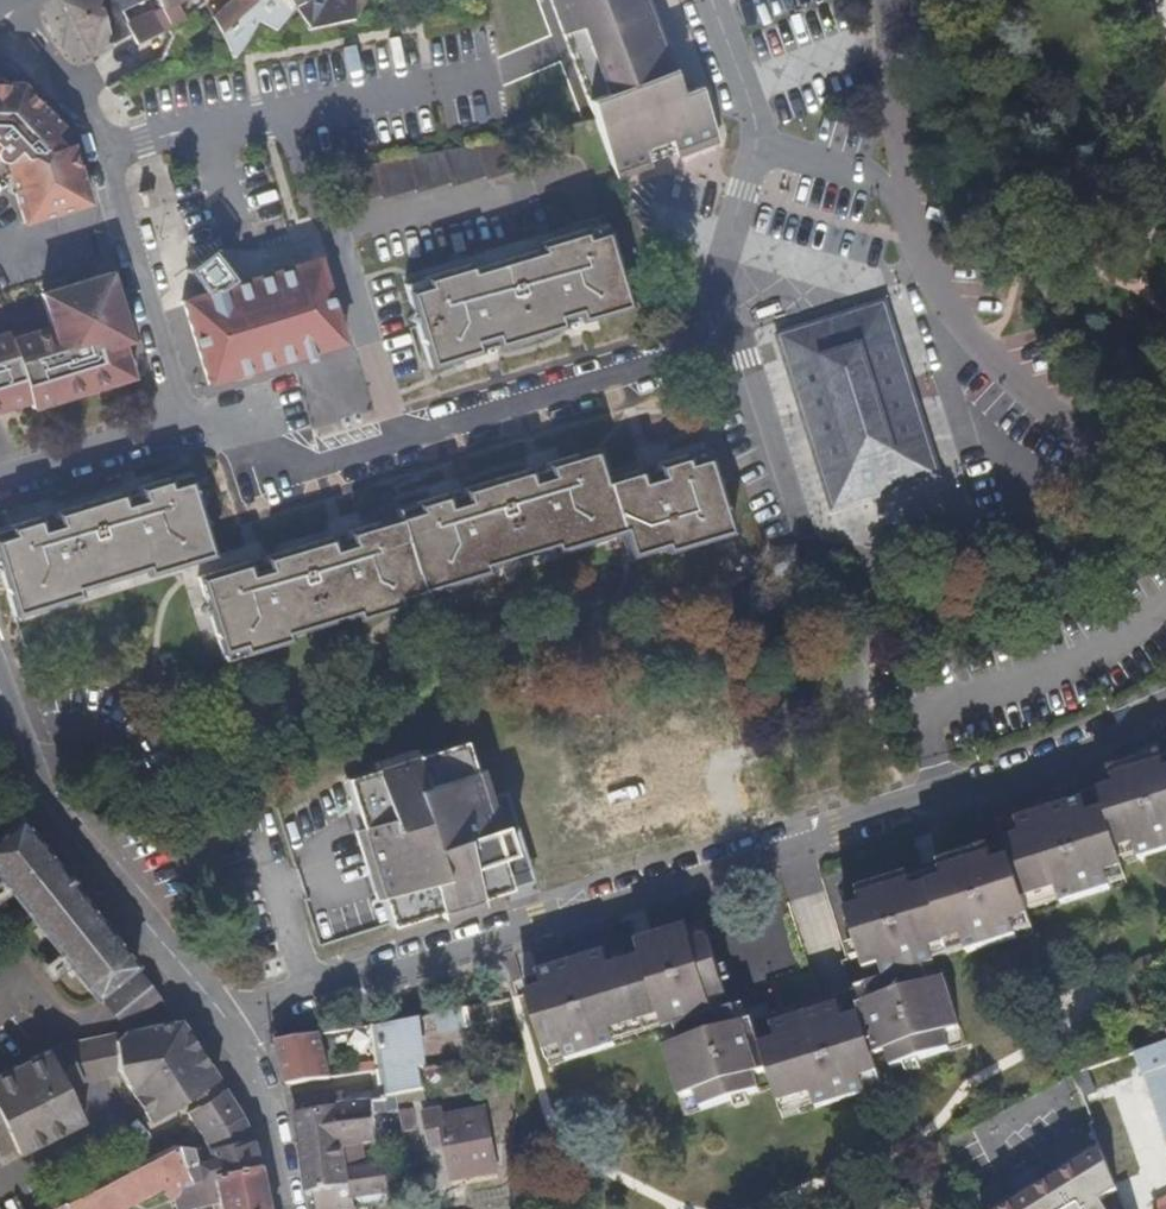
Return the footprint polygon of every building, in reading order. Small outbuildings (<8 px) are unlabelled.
[(99,0),(66,0),(62,2),(90,56),(90,57),(131,35),(126,25),(123,19),(108,33),(99,0)] [(108,33),(123,19),(126,18),(122,12),(147,0),(99,0),(108,33)] [(157,3),(126,18),(123,19),(126,25),(131,35),(137,45),(169,29),(170,28),(183,20),(205,3),(203,0),(155,0),(157,3)] [(211,18),(222,33),(223,31),(261,0),(231,0),(211,18)] [(265,4),(263,0),(261,0),(223,31),(222,33),(234,58),(244,47),(258,22),(262,18),(265,4)] [(265,4),(262,18),(292,5),(290,0),(263,0),(265,4)] [(292,5),(294,7),(294,9),(307,31),(352,21),(352,18),(351,0),(290,0),(292,5)] [(365,0),(351,0),(352,18),(352,21),(357,20),(365,2),(365,0)] [(561,36),(563,35),(588,102),(595,119),(597,126),(657,104),(662,102),(624,0),(548,0),(561,36)] [(645,0),(624,0),(662,102),(680,95),(645,0)] [(276,32),(293,11),(292,9),(294,7),(292,5),(262,18),(258,22),(276,32)] [(2,163),(8,163),(11,173),(6,178),(11,194),(18,192),(25,214),(86,195),(70,144),(61,146),(52,137),(62,129),(20,84),(0,83),(0,162),(2,163)] [(716,137),(698,89),(680,95),(698,144),(716,137)] [(698,144),(680,95),(662,102),(657,104),(675,153),(698,144)] [(675,153),(657,104),(597,126),(616,175),(675,153)] [(522,170),(511,138),(494,141),(505,175),(522,170)] [(505,175),(494,141),(477,145),(486,177),(488,181),(505,175)] [(486,177),(477,145),(476,145),(460,147),(470,182),(486,177)] [(470,182),(460,147),(442,150),(452,183),(453,187),(470,182)] [(452,183),(442,150),(426,154),(425,154),(436,188),(452,183)] [(436,188),(425,154),(411,156),(407,157),(417,189),(418,193),(436,188)] [(417,189),(407,157),(391,160),(401,194),(417,189)] [(401,194),(391,160),(372,165),(382,195),(384,200),(401,194)] [(11,173),(8,163),(2,163),(6,178),(11,173)] [(382,195),(372,165),(355,167),(365,201),(382,195)] [(365,201),(355,167),(345,168),(336,169),(347,207),(365,201)] [(21,225),(88,204),(86,195),(25,214),(18,192),(11,194),(21,225)] [(578,324),(628,308),(606,230),(604,224),(533,245),(535,250),(474,269),(472,264),(423,279),(403,285),(428,369),(437,367),(481,354),(481,352),(479,345),(493,341),(495,347),(495,349),(536,337),(565,328),(564,326),(562,319),(576,315),(578,322),(578,324)] [(345,344),(319,259),(182,301),(208,385),(345,344)] [(29,403),(31,409),(132,378),(122,347),(131,343),(108,273),(39,295),(49,328),(8,340),(7,334),(0,336),(0,411),(29,403)] [(939,477),(885,305),(781,338),(835,510),(939,477)] [(578,322),(576,315),(562,319),(564,326),(578,322)] [(481,352),(495,347),(493,341),(479,345),(481,352)] [(487,567),(551,548),(553,554),(620,533),(628,558),(662,547),(664,555),(731,533),(708,456),(706,449),(688,455),(654,464),(656,469),(657,475),(643,480),(641,472),(608,483),(597,448),(544,465),(546,468),(548,476),(534,480),(531,473),(462,493),(464,499),(450,504),(448,497),(447,494),(414,504),(416,511),(397,516),(346,531),(348,536),(350,543),(335,548),(333,540),(264,561),(267,568),(252,572),(250,566),(248,562),(198,577),(221,655),(223,661),(241,655),(291,641),(289,635),(354,615),(356,621),(403,606),(423,600),(420,594),(489,573),(487,567)] [(548,476),(546,468),(531,473),(534,480),(548,476)] [(657,475),(656,469),(641,472),(643,480),(657,475)] [(214,557),(191,479),(189,472),(170,478),(138,488),(138,491),(140,499),(127,503),(124,495),(55,517),(57,523),(41,528),(39,522),(38,517),(8,527),(0,529),(0,571),(14,617),(82,597),(80,591),(145,571),(146,577),(214,557)] [(140,499),(138,491),(124,495),(127,503),(140,499)] [(450,504),(464,499),(462,493),(448,497),(450,504)] [(41,528),(57,523),(55,517),(39,522),(41,528)] [(350,543),(348,536),(333,540),(335,548),(350,543)] [(267,568),(264,561),(250,566),(252,572),(267,568)] [(507,888),(470,772),(462,744),(373,771),(346,780),(361,828),(391,925),(438,909),(507,888)] [(531,981),(528,996),(550,1067),(660,1033),(686,1115),(774,1089),(783,1119),(884,1088),(879,1074),(967,1046),(941,963),(1034,934),(1028,915),(1024,902),(1057,892),(1061,905),(1112,890),(1107,876),(1124,871),(1121,866),(1165,852),(1165,772),(1161,755),(1139,762),(1094,776),(1105,812),(1089,817),(1084,801),(1000,827),(1006,847),(940,867),(944,882),(913,891),(909,876),(842,898),(859,955),(841,960),(850,990),(819,1001),(783,1013),(771,1016),(739,1025),(734,1009),(732,1010),(710,941),(704,922),(637,942),(642,958),(627,963),(622,948),(540,973),(531,981)] [(19,820),(0,835),(0,879),(95,999),(97,997),(135,967),(136,966),(19,820)] [(1127,884),(1124,871),(1107,876),(1112,890),(1127,884)] [(1061,905),(1057,892),(1024,902),(1028,915),(1061,905)] [(104,1005),(141,976),(135,967),(97,997),(104,1005)] [(819,1001),(811,975),(775,986),(783,1013),(819,1001)] [(121,1025),(157,996),(141,976),(104,1005),(121,1025)] [(126,1031),(177,1021),(160,1000),(157,996),(121,1025),(126,1031)] [(473,1028),(471,1009),(436,1015),(439,1035),(470,1030),(471,1028),(473,1028)] [(426,1070),(418,1018),(380,1025),(374,1026),(379,1067),(381,1072),(384,1091),(346,1097),(347,1105),(373,1103),(375,1102),(384,1101),(386,1098),(397,1095),(424,1090),(426,1090),(422,1070),(426,1070)] [(218,1078),(180,1020),(177,1021),(126,1031),(124,1031),(115,1041),(116,1070),(119,1075),(130,1091),(155,1076),(161,1086),(147,1094),(160,1115),(218,1078)] [(116,1070),(115,1041),(124,1031),(64,1044),(62,1044),(64,1048),(80,1045),(83,1046),(84,1083),(119,1075),(116,1070)] [(331,1080),(321,1035),(276,1042),(287,1086),(331,1080)] [(68,1054),(64,1048),(62,1044),(47,1050),(53,1061),(68,1054)] [(1081,1072),(1074,1075),(1092,1123),(1099,1143),(1121,1134),(1108,1100),(1131,1092),(1148,1087),(1165,1140),(1165,1044),(1081,1072)] [(84,1083),(83,1046),(80,1045),(64,1048),(68,1054),(53,1061),(47,1050),(0,1074),(0,1155),(1,1157),(16,1150),(18,1155),(53,1138),(43,1119),(53,1115),(62,1133),(84,1122),(80,1113),(85,1110),(84,1083)] [(160,1115),(147,1094),(161,1086),(155,1076),(130,1091),(129,1092),(149,1122),(160,1115)] [(250,1135),(242,1116),(225,1089),(186,1113),(199,1132),(206,1149),(250,1135)] [(427,1100),(424,1090),(397,1095),(399,1104),(409,1101),(409,1103),(427,1100)] [(1140,1118),(1131,1092),(1108,1100),(1121,1134),(1138,1126),(1141,1122),(1140,1118)] [(376,1143),(373,1103),(347,1105),(340,1106),(296,1114),(301,1152),(307,1195),(313,1193),(315,1208),(356,1208),(354,1200),(358,1200),(383,1195),(390,1194),(386,1165),(382,1165),(382,1163),(367,1166),(349,1168),(344,1148),(364,1145),(376,1143)] [(499,1173),(486,1109),(442,1117),(441,1108),(431,1110),(423,1111),(430,1151),(446,1147),(452,1182),(499,1173)] [(417,1130),(413,1110),(400,1113),(404,1132),(417,1130)] [(62,1133),(53,1115),(43,1119),(53,1138),(62,1133)] [(1113,1179),(1108,1167),(1102,1151),(1099,1143),(1092,1123),(971,1199),(976,1208),(1126,1208),(1113,1179)] [(191,1181),(258,1165),(257,1163),(250,1139),(250,1135),(206,1149),(175,1146),(191,1181)] [(367,1166),(364,1145),(344,1148),(349,1168),(367,1166)] [(175,1146),(65,1202),(51,1208),(122,1208),(128,1206),(179,1180),(182,1186),(190,1183),(196,1208),(217,1203),(218,1208),(268,1208),(258,1165),(191,1181),(175,1146)] [(380,1202),(383,1197),(383,1195),(358,1200),(358,1201),(362,1204),(380,1202)] [(1153,1205),(1155,1208),(1165,1208),(1165,1199),(1153,1205)]
